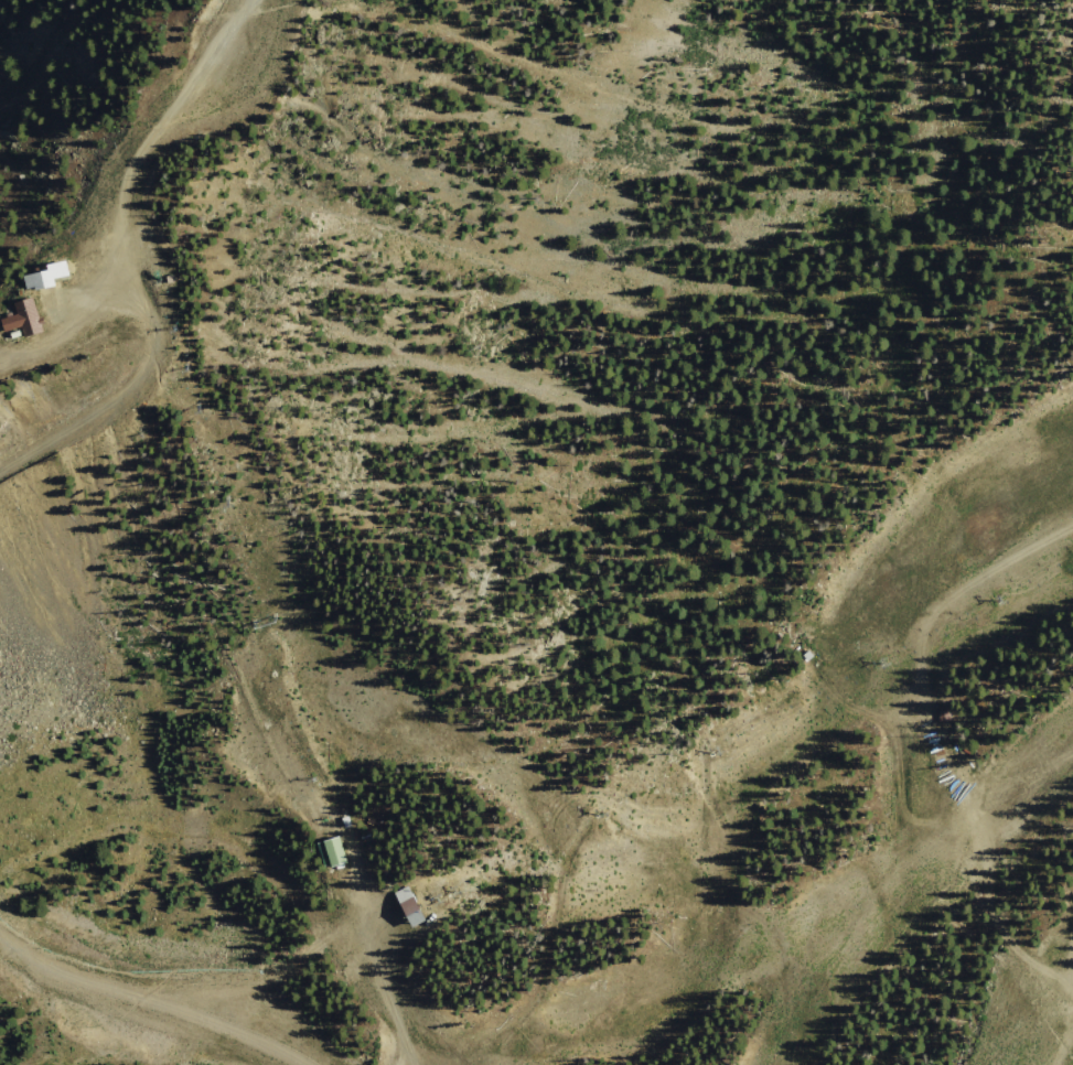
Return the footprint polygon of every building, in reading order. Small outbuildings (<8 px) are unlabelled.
[(43,272),(47,290),(74,283),(73,276),(86,272),(83,256),(64,261),(65,267),(43,272)] [(190,271),(183,272),(185,280),(192,279),(190,271)] [(31,301),(34,314),(19,318),(22,329),(37,325),(40,335),(58,331),(50,295),(31,301)] [(344,835),(328,840),(337,867),(353,861),(344,835)] [(416,883),(403,891),(422,929),(437,923),(416,883)]
